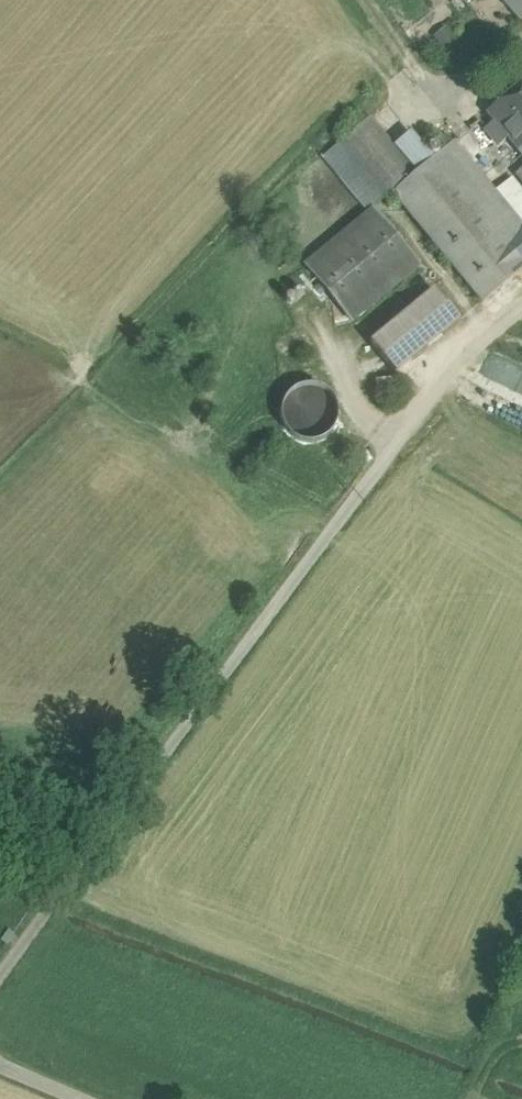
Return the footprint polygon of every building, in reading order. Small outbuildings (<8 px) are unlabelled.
[(521,27),(521,0),(499,0),(521,27)] [(485,116),(493,125),(485,131),(498,147),(507,140),(521,158),(521,157),(521,86),(485,116)] [(391,146),(369,119),(346,138),(392,195),(416,175),(391,146)] [(410,129),(391,146),(416,175),(435,159),(410,129)] [(392,195),(346,138),(326,156),(372,211),(392,195)] [(470,166),(452,144),(435,159),(453,181),(470,166)] [(494,195),(479,176),(461,191),(453,181),(435,159),(416,175),(392,195),(482,303),(521,270),(521,228),(494,195)] [(470,166),(453,181),(461,191),(479,176),(470,166)] [(494,195),(521,228),(521,198),(509,183),(494,195)] [(372,211),(305,266),(352,323),(419,268),(372,211)] [(434,292),(370,345),(395,375),(459,322),(434,292)] [(521,394),(521,370),(491,357),(482,376),(521,394)] [(336,426),(338,415),(335,404),(329,395),(320,389),(309,387),(298,390),(289,396),(283,405),(281,416),(283,427),(289,436),(299,442),(310,444),(321,442),(330,436),(336,426)]
